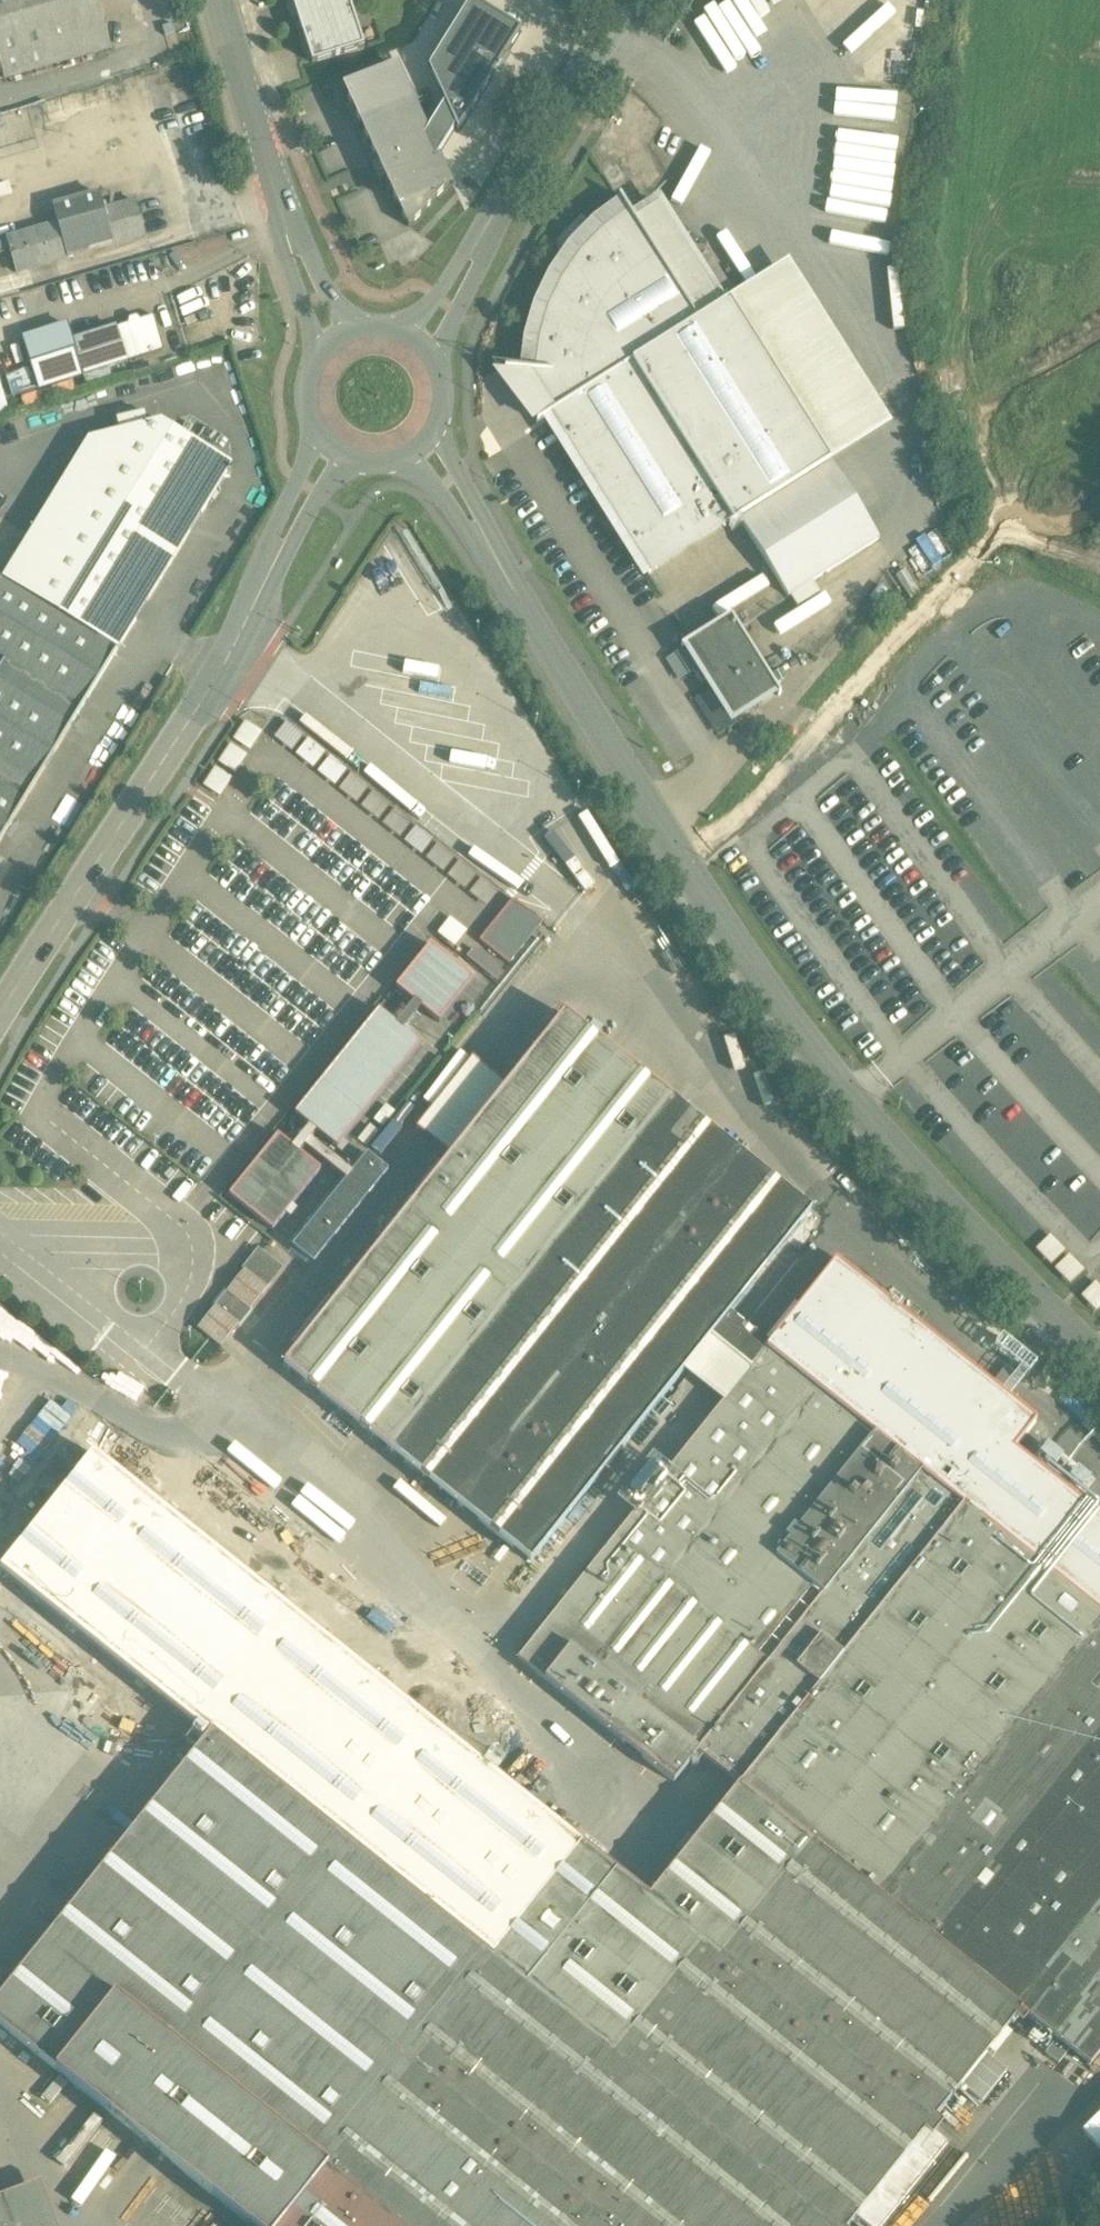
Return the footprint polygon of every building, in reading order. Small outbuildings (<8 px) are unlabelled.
[(5,80),(112,49),(98,0),(0,0),(0,63),(5,80)] [(349,0),(291,0),(312,64),(364,48),(349,0)] [(458,132),(521,30),(473,0),(471,0),(429,68),(444,102),(426,132),(437,155),(455,127),(458,132)] [(396,66),(345,89),(380,166),(409,228),(450,183),(437,155),(426,132),(396,66)] [(729,301),(721,306),(658,205),(635,219),(621,196),(619,198),(628,212),(603,231),(580,254),(562,280),(548,309),(538,340),(535,371),(505,370),(505,372),(523,373),(549,414),(537,422),(538,423),(549,416),(550,417),(551,416),(633,546),(634,548),(716,496),(734,523),(738,520),(831,462),(729,301)] [(137,203),(7,240),(16,273),(146,236),(137,203)] [(891,425),(788,262),(729,301),(831,462),(891,425)] [(127,325),(115,328),(126,363),(164,350),(153,316),(141,321),(137,316),(128,319),(127,325)] [(66,326),(24,340),(33,368),(5,377),(12,398),(82,377),(72,342),(66,326)] [(115,328),(72,342),(82,377),(126,363),(115,328)] [(232,465),(163,423),(89,440),(3,580),(0,579),(0,843),(232,465)] [(831,462),(738,520),(788,598),(879,541),(831,462)] [(734,523),(716,496),(634,548),(633,546),(631,548),(649,576),(734,523)] [(739,628),(731,616),(681,647),(682,649),(688,646),(703,669),(696,674),(701,682),(708,678),(733,717),(761,699),(762,700),(776,691),(779,696),(781,695),(768,675),(739,628)] [(479,941),(508,965),(542,924),(513,900),(489,930),(479,941)] [(431,946),(397,989),(440,1023),(474,980),(431,946)] [(379,1012),(295,1116),(337,1151),(422,1046),(379,1012)] [(378,1248),(284,1367),(362,1428),(389,1449),(669,1099),(564,1017),(506,1087),(450,1157),(378,1248)] [(472,1059),(417,1128),(444,1153),(450,1157),(506,1087),(472,1059)] [(669,1099),(389,1449),(531,1563),(684,1371),(800,1226),(811,1213),(669,1099)] [(279,1135),(229,1198),(271,1231),(320,1170),(279,1135)] [(344,1181),(292,1248),(315,1266),(389,1171),(366,1153),(351,1173),(344,1181)] [(1088,1496),(1093,1491),(1024,1435),(1028,1430),(961,1376),(959,1375),(964,1369),(886,1306),(892,1299),(800,1226),(684,1371),(723,1402),(752,1366),(788,1395),(802,1377),(1099,1615),(1099,1506),(1088,1496)] [(1035,1248),(1045,1258),(1057,1247),(1047,1237),(1035,1248)] [(226,1291),(214,1306),(215,1307),(197,1329),(210,1339),(221,1348),(225,1343),(238,1326),(240,1327),(253,1311),(251,1310),(284,1269),(259,1249),(242,1270),(244,1271),(227,1292),(226,1291)] [(1052,1268),(1069,1284),(1082,1270),(1065,1255),(1052,1268)] [(1080,1295),(1095,1311),(1099,1306),(1099,1287),(1095,1282),(1080,1295)] [(802,1377),(788,1395),(752,1366),(723,1402),(518,1659),(674,1783),(698,1753),(697,1752),(754,1680),(797,1714),(740,1786),(739,1786),(1020,2011),(1056,2040),(1069,2050),(1089,2066),(1099,2053),(1099,1615),(802,1377)] [(154,1408),(118,1379),(116,1381),(110,1376),(102,1386),(108,1392),(4,1522),(197,1676),(311,1534),(154,1408)] [(103,1720),(139,1682),(97,1642),(72,1669),(88,1685),(85,1688),(102,1704),(95,1712),(103,1720)] [(754,1680),(697,1752),(698,1753),(727,1776),(740,1786),(797,1714),(754,1680)] [(499,1750),(507,1740),(459,1699),(451,1709),(499,1750)] [(248,2223),(306,2151),(323,2164),(489,1955),(444,1918),(212,1732),(0,1999),(0,2025),(248,2223)] [(475,1778),(483,1768),(437,1732),(429,1742),(475,1778)] [(426,1746),(418,1755),(462,1795),(470,1786),(426,1746)] [(489,1955),(323,2164),(306,2151),(248,2223),(252,2225),(849,2225),(1020,2011),(808,1842),(739,1786),(650,1898),(579,1843),(489,1955)] [(1069,2050),(1056,2040),(1045,2053),(1059,2063),(1069,2050)] [(40,2182),(0,2197),(0,2225),(56,2225),(40,2182)] [(173,2213),(160,2200),(133,2225),(159,2225),(173,2213)]
